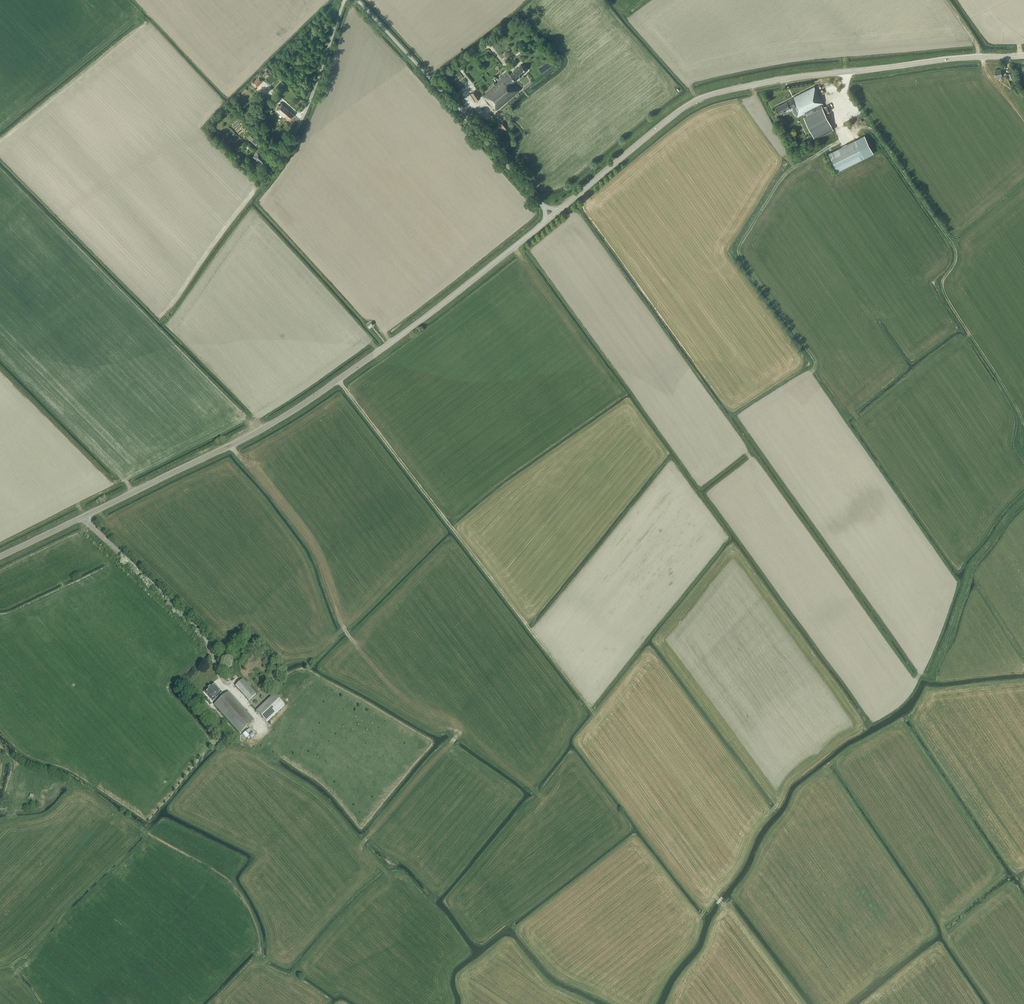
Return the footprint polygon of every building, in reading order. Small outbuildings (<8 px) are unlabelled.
[(510,74),(515,80),(526,71),(521,64),(510,74)] [(995,77),(1000,76),(1002,75),(1002,73),(1005,73),(1004,69),(1001,69),(995,70),(996,74),(994,74),(995,77)] [(515,80),(510,74),(507,71),(500,77),(498,79),(500,80),(483,95),(496,110),(519,90),(513,82),(515,80)] [(263,80),(259,76),(252,83),(256,87),(263,80)] [(822,108),(825,107),(814,86),(794,97),(794,98),(775,107),(779,113),(792,107),(797,117),(805,113),(807,115),(804,117),(815,139),(833,129),(822,108)] [(476,100),(480,97),(476,90),(471,93),(476,100)] [(290,120),(294,115),(289,111),(290,110),(282,103),(277,110),(284,116),(285,116),(290,120)] [(504,130),(508,127),(503,121),(500,124),(504,130)] [(256,145),(256,144),(260,148),(264,142),(256,135),(257,135),(252,131),(250,134),(249,133),(246,136),(251,141),(256,145)] [(874,153),(865,135),(829,153),(838,171),(874,153)] [(268,159),(265,156),(265,155),(258,149),(252,156),(258,161),(263,165),(265,162),(266,163),(267,162),(268,160),(268,159)] [(248,685),(246,683),(243,679),(235,686),(249,701),(256,694),(248,685)] [(205,692),(209,697),(213,701),(214,700),(216,702),(214,705),(240,733),(254,720),(229,692),(220,699),(218,696),(222,693),(214,684),(210,687),(208,689),(209,689),(205,692)] [(266,722),(285,705),(274,694),(256,711),(266,722)]
